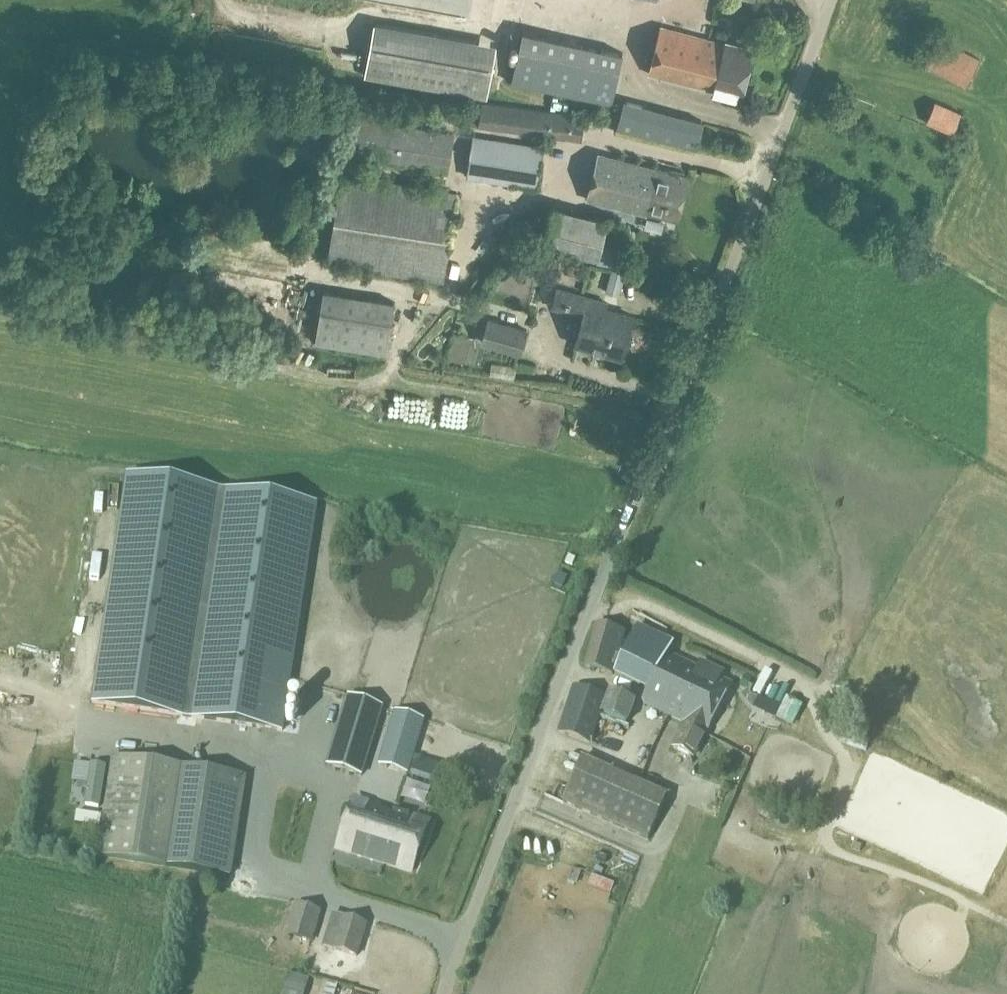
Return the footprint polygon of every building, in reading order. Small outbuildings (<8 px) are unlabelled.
[(485,97),(494,44),(373,23),(364,76),(485,97)] [(726,44),(661,27),(648,74),(714,90),(713,93),(740,100),(754,48),(727,41),(726,44)] [(610,103),(621,53),(521,31),(510,81),(610,103)] [(926,62),(967,83),(980,56),(939,35),(926,62)] [(936,99),(927,120),(953,131),(962,109),(936,99)] [(581,141),(584,116),(470,100),(470,105),(467,126),(581,141)] [(695,149),(702,121),(623,101),(615,129),(695,149)] [(446,173),(452,134),(354,119),(348,158),(446,173)] [(535,188),(542,148),(472,137),(466,177),(535,188)] [(679,221),(691,174),(658,166),(658,167),(598,151),(586,200),(647,216),(648,213),(679,221)] [(441,282),(455,194),(340,176),(326,264),(441,282)] [(558,201),(548,239),(567,244),(574,213),(576,205),(558,201)] [(617,296),(623,274),(610,271),(605,293),(617,296)] [(608,304),(557,289),(551,309),(584,318),(575,349),(622,362),(634,319),(607,311),(608,304)] [(384,355),(393,303),(322,292),(314,343),(384,355)] [(519,354),(526,331),(487,319),(480,343),(519,354)] [(93,707),(284,737),(320,507),(128,478),(93,707)] [(559,575),(554,585),(562,588),(566,578),(559,575)] [(613,676),(626,632),(596,623),(583,667),(613,676)] [(649,690),(643,703),(685,723),(684,725),(681,724),(678,730),(681,731),(672,749),(693,759),(707,731),(708,731),(725,696),(726,696),(731,686),(667,655),(674,642),(638,625),(614,676),(649,690)] [(604,699),(572,689),(558,732),(590,743),(599,715),(626,725),(635,702),(608,692),(607,691),(604,699)] [(384,706),(348,695),(335,735),(336,736),(332,749),(331,749),(326,765),(362,776),(384,706)] [(395,711),(378,766),(407,775),(424,720),(397,711),(395,711)] [(97,858),(231,877),(246,775),(112,756),(97,858)] [(416,757),(410,776),(427,781),(434,783),(435,782),(435,781),(437,776),(440,765),(416,757)] [(646,841),(666,796),(615,773),(580,758),(560,804),(646,841)] [(432,820),(414,814),(412,820),(411,819),(409,819),(410,815),(393,811),(392,813),(386,811),(387,808),(370,803),(370,801),(354,796),(347,814),(346,814),(333,852),(351,857),(351,855),(352,856),(396,869),(395,871),(413,876),(419,857),(420,857),(432,820)] [(77,813),(75,824),(100,828),(102,817),(77,813)] [(311,941),(320,911),(297,903),(286,933),(311,941)] [(322,948),(357,958),(368,924),(336,914),(332,913),(322,948)] [(310,979),(289,972),(282,993),(305,993),(310,979)]
